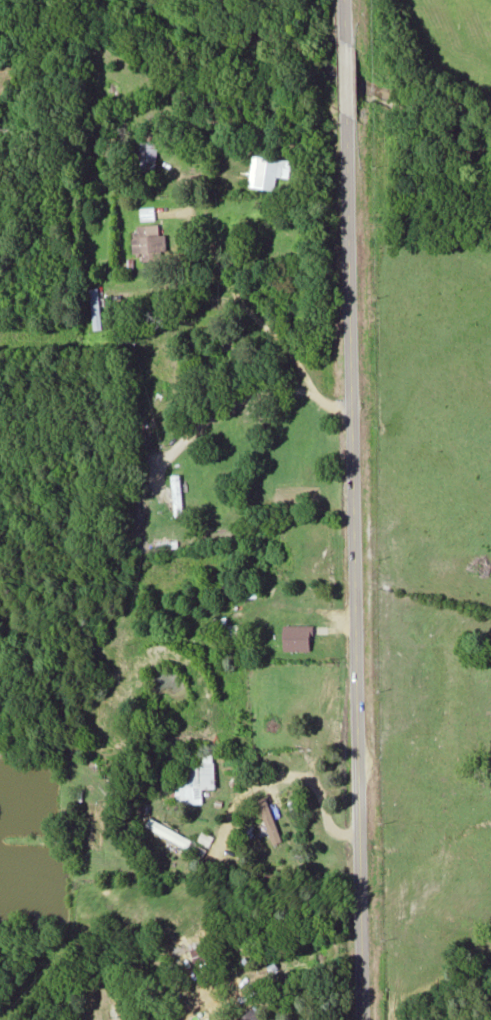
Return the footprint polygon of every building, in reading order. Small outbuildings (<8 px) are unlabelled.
[(158,140),(140,137),(133,174),(151,177),(158,140)] [(275,175),(285,176),(287,158),(250,154),(247,185),(274,188),(275,175)] [(158,223),(131,223),(131,253),(158,253),(158,223)] [(99,287),(90,287),(90,328),(99,328),(99,287)] [(171,473),(171,514),(181,514),(181,473),(171,473)] [(213,786),(212,752),(198,752),(198,761),(177,762),(178,801),(201,801),(200,786),(213,786)] [(146,822),(184,847),(188,841),(150,816),(146,822)] [(105,1007),(109,1019),(121,1019),(125,1019),(113,980),(104,982),(111,1006),(105,1007)] [(252,1006),(238,1019),(266,1019),(252,1006)]
